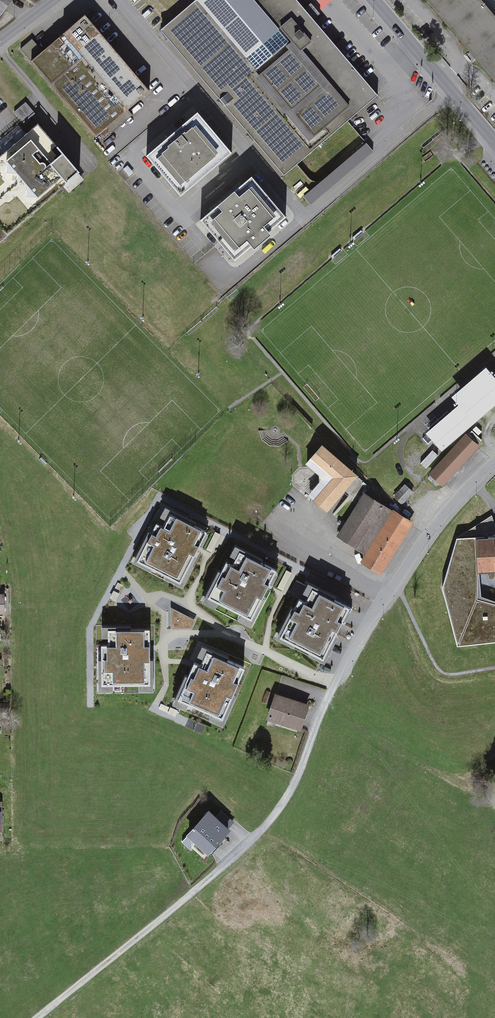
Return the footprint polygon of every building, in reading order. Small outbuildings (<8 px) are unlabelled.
[(12,0),(0,0),(0,17),(12,0)] [(164,36),(287,180),(381,99),(297,0),(205,0),(164,36)] [(494,80),(494,0),(426,0),(494,80)] [(152,96),(90,20),(35,65),(98,140),(152,96)] [(29,58),(41,49),(32,37),(20,47),(29,58)] [(198,113),(148,154),(181,194),(231,153),(198,113)] [(47,135),(42,129),(16,152),(0,165),(0,244),(9,237),(10,238),(83,178),(47,135)] [(282,216),(251,180),(203,221),(233,257),(282,216)] [(490,371),(454,401),(461,409),(428,437),(444,456),(494,413),(494,377),(490,371)] [(445,490),(482,450),(469,437),(431,477),(445,490)] [(293,478),(295,488),(309,501),(311,499),(331,517),(363,482),(326,449),(309,467),(309,470),(301,470),(293,478)] [(421,461),(426,466),(438,454),(433,449),(421,461)] [(416,496),(407,488),(395,500),(404,508),(416,496)] [(384,579),(416,526),(367,496),(340,541),(368,558),(363,566),(384,579)] [(188,588),(218,533),(167,505),(137,560),(188,588)] [(447,589),(461,651),(494,646),(494,606),(484,603),(485,575),(494,574),(494,532),(487,532),(486,536),(479,535),(479,538),(458,539),(447,589)] [(259,628),(287,575),(238,549),(210,602),(259,628)] [(328,666),(360,604),(309,578),(277,640),(328,666)] [(157,689),(157,628),(101,628),(101,689),(157,689)] [(229,724),(255,665),(204,643),(178,702),(229,724)] [(312,707),(278,696),(270,723),(304,733),(312,707)] [(234,834),(211,813),(189,838),(211,858),(234,834)]
